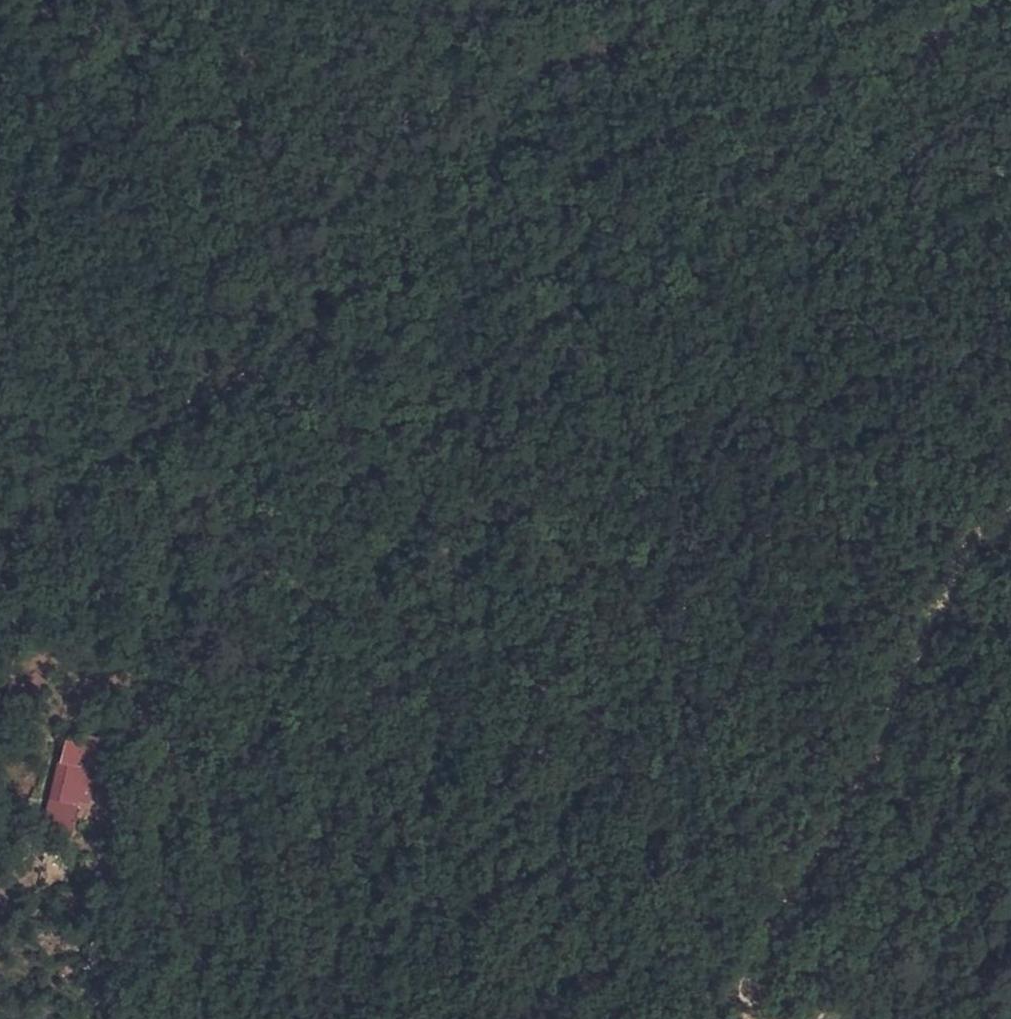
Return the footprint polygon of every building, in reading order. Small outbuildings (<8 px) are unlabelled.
[(68,740),(74,743),(60,778),(75,785),(80,769),(90,772),(94,751),(98,730),(75,720),(68,740)] [(98,730),(94,751),(104,755),(109,734),(98,730)]
